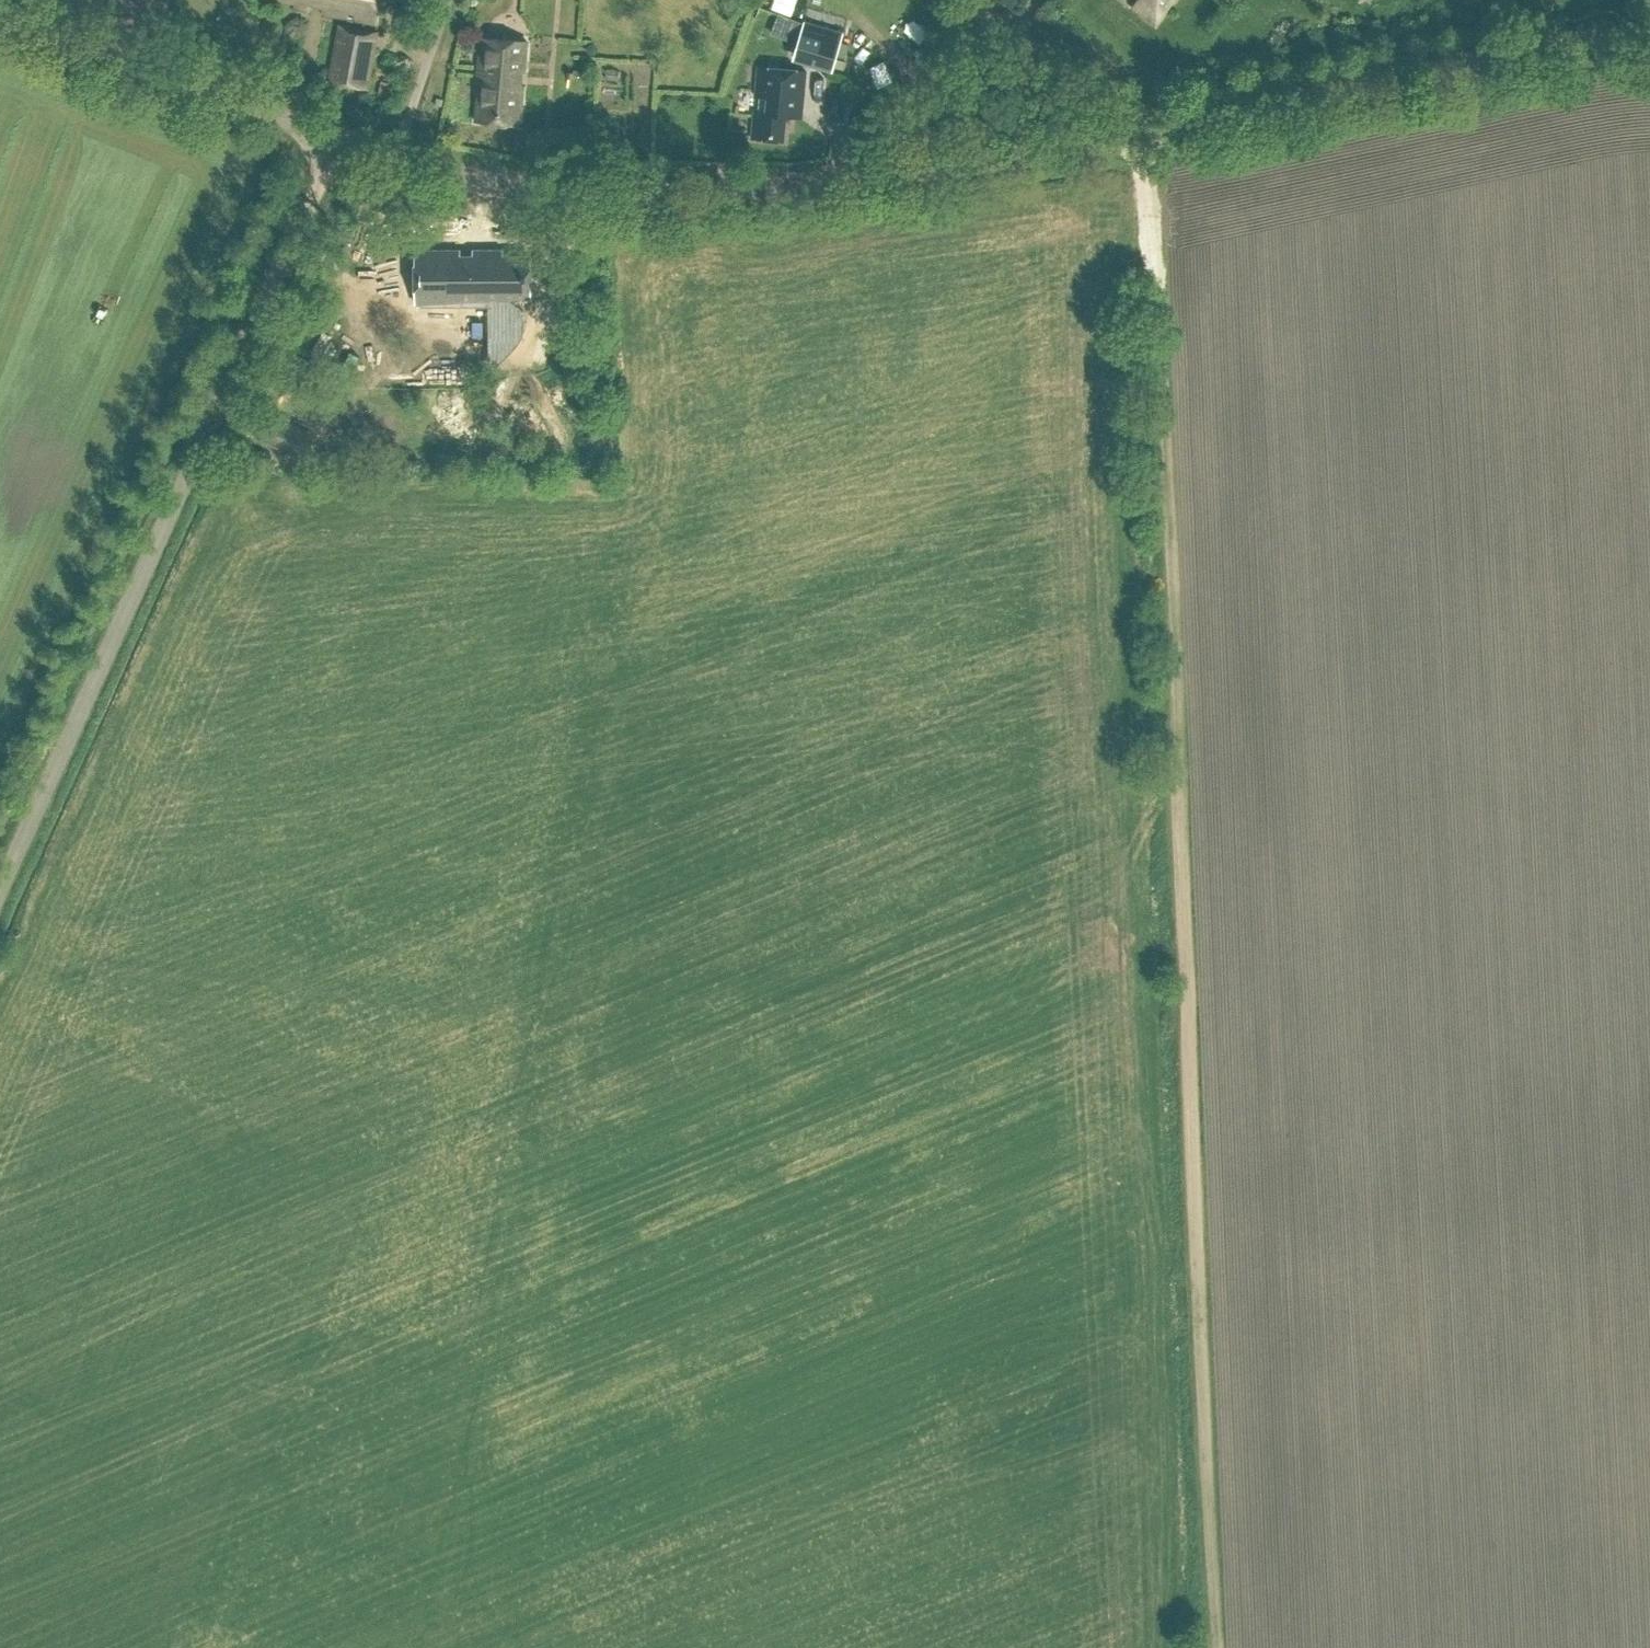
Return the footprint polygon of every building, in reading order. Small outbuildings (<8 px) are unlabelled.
[(297,2),(296,10),(309,13),(310,9),(324,11),(323,17),(347,21),(346,27),(337,26),(326,80),(367,88),(378,33),(355,29),(357,22),(378,26),(383,0),(288,0),(297,2)] [(1177,0),(1136,0),(1130,7),(1155,27),(1177,0)] [(841,41),(844,31),(805,19),(791,63),(830,75),(832,67),(841,41)] [(520,125),(528,40),(481,37),(477,93),(479,93),(477,121),(520,125)] [(841,41),(832,67),(844,71),(852,45),(841,41)] [(754,109),(751,137),(784,141),(787,115),(803,116),(807,71),(759,66),(756,96),(760,97),(758,110),(754,109)] [(381,82),(378,96),(389,98),(392,85),(381,82)] [(416,278),(417,302),(423,302),(423,303),(463,303),(463,296),(471,296),(471,303),(492,303),(493,326),(492,326),(492,335),(518,342),(522,334),(523,327),(522,316),(517,307),(510,300),(508,300),(508,296),(531,296),(531,256),(502,256),(502,250),(474,250),(474,258),(460,258),(460,250),(416,251),(416,265),(416,278)]
